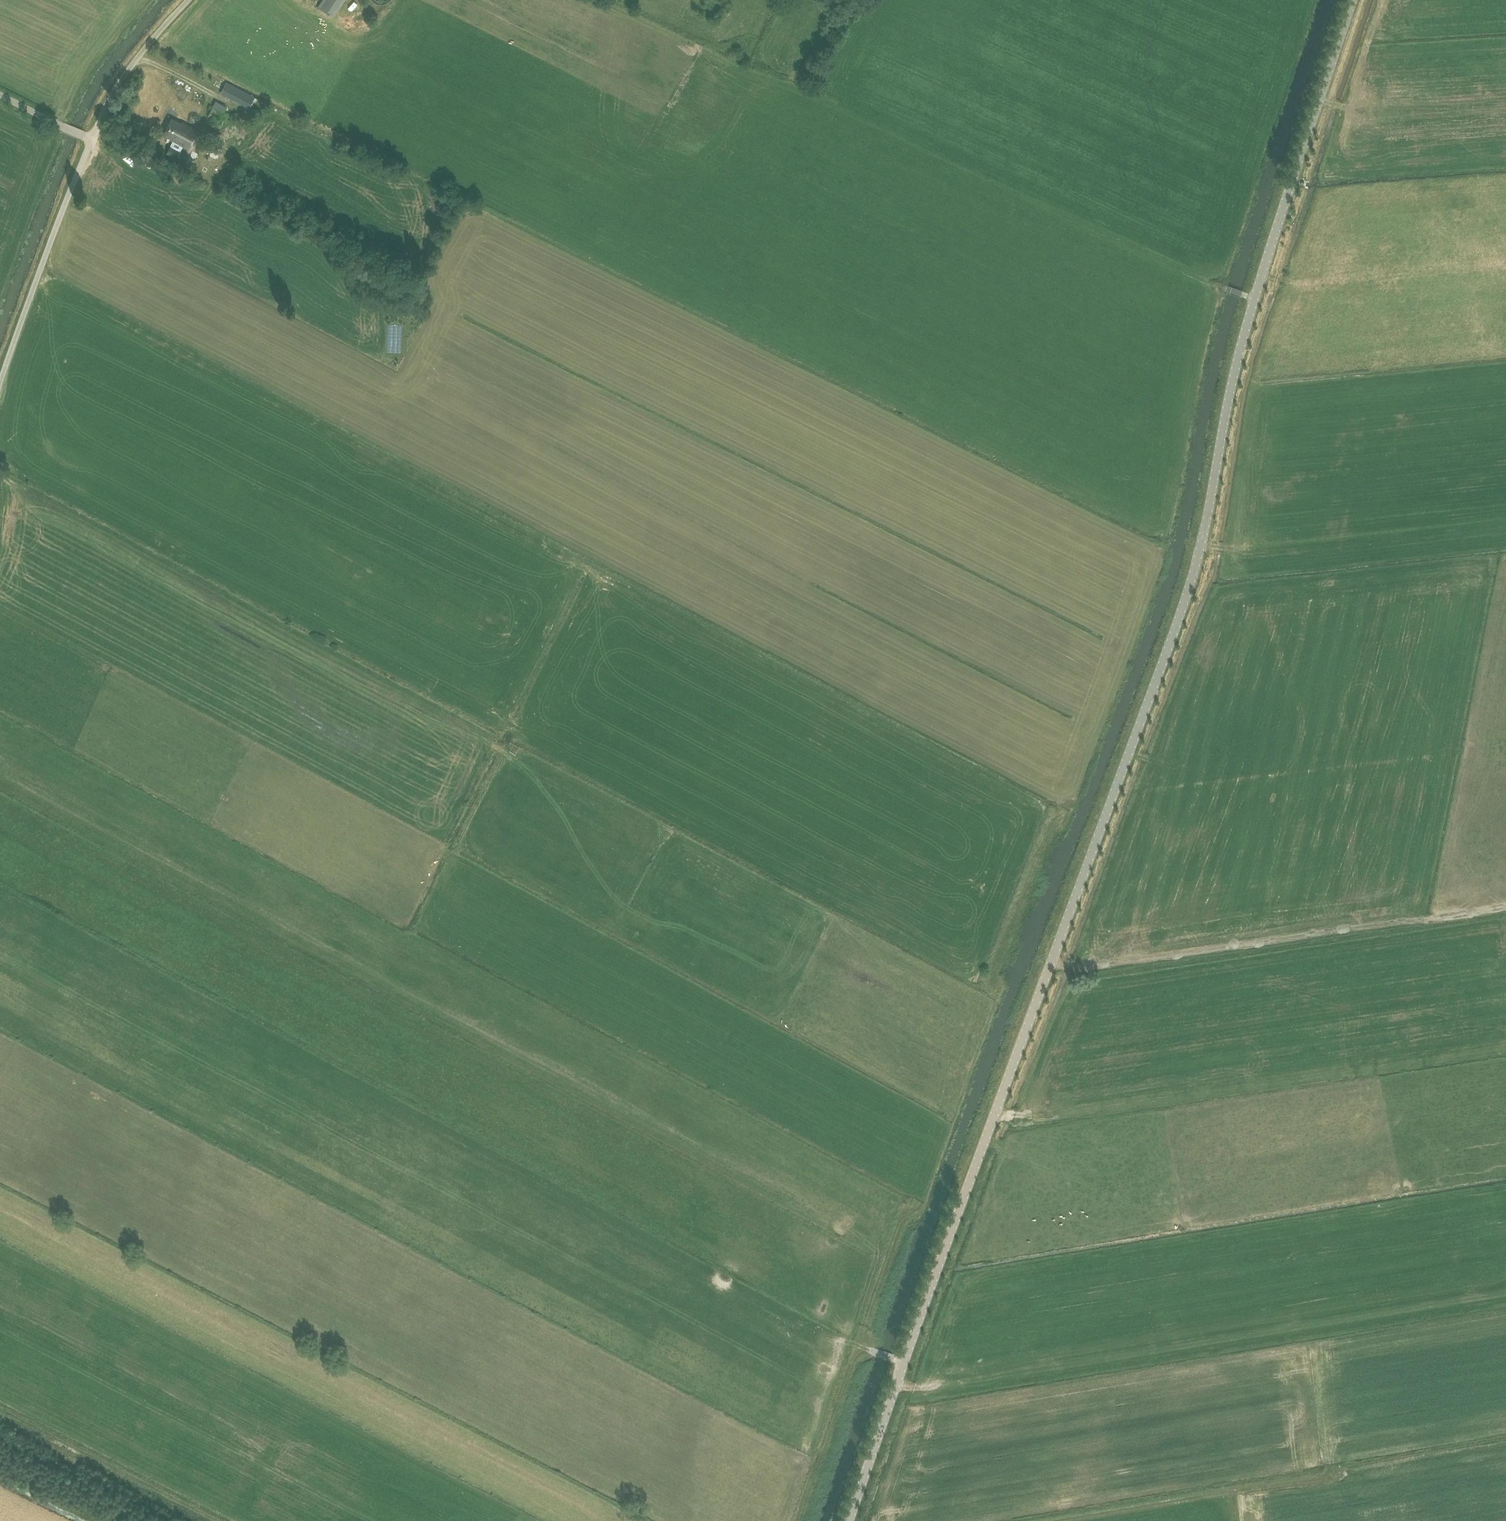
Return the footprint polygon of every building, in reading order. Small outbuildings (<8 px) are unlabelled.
[(318,7),(332,16),(342,0),(322,0),(318,7)] [(132,64),(136,55),(131,53),(127,61),(132,64)] [(208,115),(222,123),(227,113),(213,106),(208,115)] [(199,131),(182,122),(182,124),(172,118),(164,134),(172,138),(171,140),(189,149),(199,131)] [(227,143),(231,134),(222,130),(217,138),(227,143)] [(183,162),(187,154),(170,145),(166,153),(183,162)]
